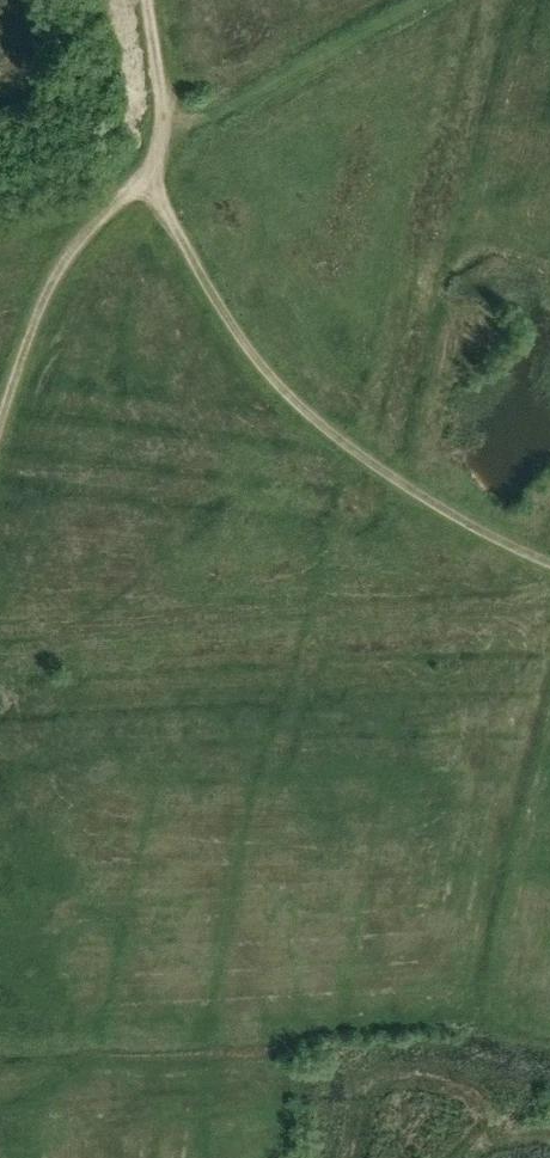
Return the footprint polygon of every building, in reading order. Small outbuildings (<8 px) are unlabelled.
[(131,158),(116,170),(127,183),(141,171),(131,158)] [(11,313),(5,333),(16,336),(22,317),(11,313)]
